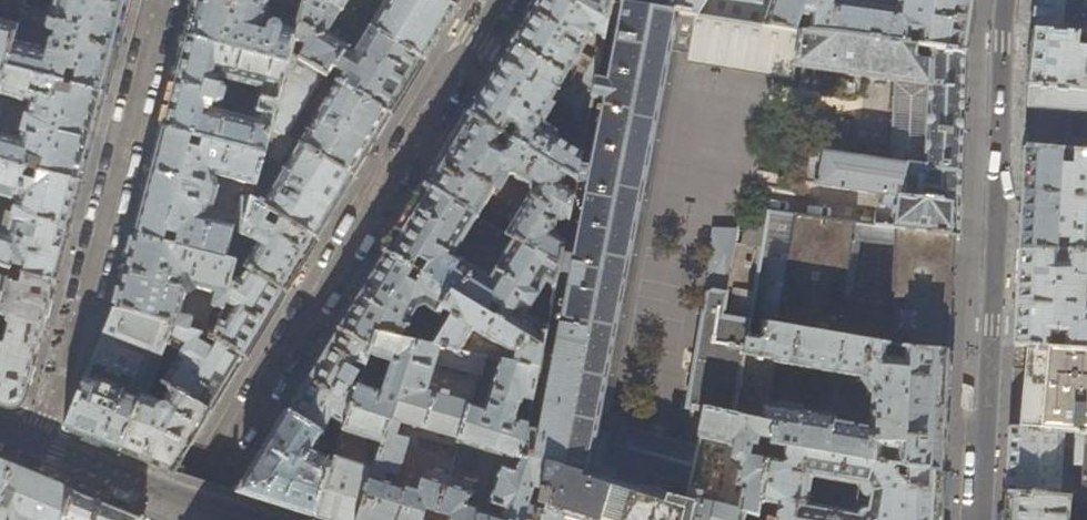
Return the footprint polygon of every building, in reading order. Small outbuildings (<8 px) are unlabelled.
[(46,28),(48,32),(50,33),(55,34),(53,41),(52,40),(49,41),(47,50),(13,41),(8,63),(6,69),(103,94),(128,0),(53,0),(46,28)] [(291,55),(305,0),(271,0),(299,7),(292,31),(283,29),(282,27),(278,24),(277,24),(273,24),(270,24),(264,23),(269,0),(197,0),(187,38),(288,64),(291,55)] [(342,12),(323,0),(305,0),(291,55),(390,115),(408,86),(423,61),(370,29),(342,12)] [(342,12),(349,0),(323,0),(342,12)] [(370,29),(423,61),(438,35),(454,9),(441,0),(389,0),(370,29)] [(454,9),(459,0),(441,0),(454,9)] [(610,2),(611,0),(537,0),(536,1),(511,42),(565,75),(585,41),(582,40),(587,36),(588,32),(588,29),(603,38),(607,17),(609,5),(610,2)] [(610,2),(698,16),(708,0),(611,0),(610,2)] [(772,3),(763,0),(708,0),(698,16),(795,32),(801,15),(806,0),(772,0),(772,3)] [(812,17),(809,33),(844,36),(915,46),(930,48),(966,53),(973,0),(897,0),(896,8),(840,2),(840,0),(806,0),(801,15),(812,17)] [(1036,31),(1086,36),(1086,0),(1040,0),(1036,31)] [(795,32),(698,16),(610,2),(609,5),(607,17),(620,19),(608,81),(595,80),(593,92),(591,99),(605,102),(593,166),(579,164),(576,178),(575,183),(589,184),(573,257),(562,254),(559,266),(558,274),(568,277),(533,458),(547,462),(611,480),(616,464),(689,484),(690,482),(697,447),(621,426),(614,431),(613,435),(596,430),(669,51),(688,53),(687,63),(795,81),(796,66),(894,81),(890,162),(841,154),(842,144),(818,140),(813,145),(806,181),(818,184),(817,185),(878,194),(874,225),(955,235),(959,236),(962,146),(966,53),(930,48),(929,61),(913,58),(915,46),(844,36),(809,33),(795,32)] [(8,63),(13,41),(17,27),(0,22),(0,61),(8,63)] [(1036,31),(1033,54),(1029,87),(1086,92),(1086,36),(1036,31)] [(265,155),(272,129),(288,64),(187,38),(175,83),(163,129),(265,155)] [(578,83),(565,75),(511,42),(492,73),(468,114),(576,178),(579,164),(581,154),(538,127),(539,123),(538,120),(552,96),(574,109),(571,116),(586,125),(591,99),(593,92),(578,83)] [(602,42),(578,83),(593,92),(595,80),(602,42)] [(352,178),(371,146),(390,115),(291,55),(288,64),(272,129),(352,178)] [(6,69),(0,93),(0,100),(5,97),(29,103),(19,139),(0,134),(0,163),(26,169),(39,172),(80,184),(92,138),(103,94),(6,69)] [(1029,87),(1028,108),(1086,112),(1086,92),(1029,87)] [(575,183),(576,178),(468,114),(449,145),(425,185),(477,217),(502,176),(507,176),(510,174),(533,188),(506,234),(513,238),(559,266),(562,254),(575,183)] [(256,187),(265,155),(163,129),(150,180),(134,239),(226,261),(230,244),(233,233),(234,227),(204,219),(214,207),(218,191),(214,177),(256,187)] [(272,129),(265,155),(256,187),(253,201),(271,212),(281,219),(315,239),(330,214),(352,178),(272,129)] [(1026,139),(1025,148),(1043,149),(1043,140),(1026,139)] [(1025,148),(1023,200),(1020,250),(1086,254),(1086,153),(1078,152),(1077,164),(1065,163),(1065,151),(1043,149),(1025,148)] [(15,202),(6,235),(0,233),(0,268),(8,272),(12,260),(26,264),(23,276),(54,284),(68,230),(80,184),(39,172),(36,183),(23,180),(26,169),(0,163),(0,198),(15,202)] [(454,256),(477,217),(425,185),(406,216),(384,252),(451,291),(544,347),(548,325),(527,313),(545,282),(555,287),(558,274),(559,266),(513,238),(490,276),(454,256)] [(271,212),(253,201),(241,199),(234,227),(233,233),(242,235),(242,237),(246,237),(246,236),(260,244),(254,254),(240,246),(237,246),(230,244),(226,261),(237,263),(249,271),(282,292),(301,262),(315,239),(281,219),(274,228),(265,223),(271,212)] [(954,262),(955,235),(874,225),(769,212),(762,250),(749,320),(763,323),(887,345),(901,347),(912,349),(948,352),(950,325),(954,262)] [(749,320),(762,250),(732,246),(734,236),(725,234),(716,291),(711,291),(706,295),(703,310),(702,310),(687,407),(704,411),(705,409),(734,415),(747,333),(749,320)] [(237,263),(226,261),(134,239),(126,271),(116,310),(175,327),(191,332),(193,319),(181,315),(187,295),(196,290),(216,295),(213,308),(224,311),(226,304),(232,279),(237,263)] [(1020,250),(1017,296),(1015,345),(1027,346),(1086,349),(1086,254),(1020,250)] [(440,311),(451,291),(384,252),(363,287),(337,329),(371,349),(376,334),(399,337),(409,323),(417,307),(425,305),(432,310),(422,328),(429,330),(440,311)] [(242,281),(232,279),(226,304),(234,309),(225,325),(221,323),(217,340),(243,358),(264,323),(282,292),(249,271),(242,281)] [(54,284),(23,276),(20,286),(6,282),(0,307),(0,314),(6,317),(5,322),(7,324),(9,325),(4,343),(2,343),(0,343),(0,404),(9,408),(15,407),(20,405),(22,403),(24,399),(40,339),(54,284)] [(451,291),(440,311),(449,316),(432,347),(459,352),(472,329),(506,350),(516,352),(514,361),(540,366),(544,347),(451,291)] [(161,358),(175,327),(116,310),(100,348),(91,370),(65,430),(92,441),(122,452),(144,401),(127,394),(144,350),(161,358)] [(883,448),(896,450),(893,464),(942,472),(945,412),(948,352),(912,349),(901,347),(900,357),(887,355),(887,345),(763,323),(760,335),(747,333),(734,415),(774,424),(771,441),(770,444),(786,446),(880,462),(883,448)] [(191,332),(175,327),(161,358),(153,379),(161,384),(168,364),(172,358),(178,361),(164,386),(209,414),(227,384),(243,358),(217,340),(191,332)] [(364,368),(371,349),(337,329),(313,369),(287,412),(323,433),(331,417),(345,426),(358,388),(349,382),(352,378),(348,375),(356,363),(364,368)] [(376,334),(371,349),(364,368),(358,388),(345,426),(343,431),(372,440),(367,456),(377,459),(414,344),(412,344),(413,342),(398,339),(399,337),(376,334)] [(414,344),(377,459),(374,469),(358,519),(424,519),(428,510),(438,513),(450,476),(427,468),(419,493),(385,482),(388,472),(397,475),(408,439),(397,435),(401,422),(458,438),(457,442),(461,443),(470,405),(426,393),(434,364),(480,376),(484,356),(459,352),(432,347),(414,344)] [(1027,346),(1024,386),(1020,429),(1086,434),(1086,349),(1027,346)] [(484,356),(480,376),(485,378),(489,357),(484,356)] [(540,366),(514,361),(500,359),(486,410),(470,405),(461,443),(519,462),(515,472),(499,467),(489,504),(504,509),(501,519),(466,508),(474,483),(450,476),(438,513),(449,517),(448,519),(535,519),(537,511),(527,507),(528,503),(521,501),(522,498),(527,498),(528,494),(524,492),(525,489),(531,491),(533,487),(541,490),(547,462),(533,458),(524,455),(530,424),(517,421),(516,418),(519,402),(521,402),(522,396),(534,398),(540,366)] [(161,384),(153,379),(144,401),(122,452),(143,461),(173,473),(192,441),(209,414),(164,386),(161,384)] [(746,513),(757,516),(767,460),(750,457),(752,446),(757,446),(759,438),(771,441),(774,424),(734,415),(705,409),(704,411),(699,437),(733,445),(731,457),(739,461),(736,486),(742,487),(738,510),(701,501),(703,492),(702,492),(703,486),(690,482),(689,484),(688,490),(686,500),(694,502),(691,519),(744,519),(746,513)] [(314,449),(323,433),(287,412),(264,444),(231,491),(272,503),(315,516),(334,458),(336,454),(331,451),(327,457),(314,449)] [(1020,429),(1010,428),(1008,461),(1006,494),(1060,498),(1063,447),(1075,448),(1074,465),(1084,466),(1082,500),(1086,500),(1086,434),(1020,429)] [(939,511),(942,472),(893,464),(880,462),(786,446),(784,461),(767,459),(767,460),(757,516),(767,518),(773,519),(939,519),(939,511)] [(334,458),(315,516),(327,519),(358,519),(374,469),(334,458)] [(13,466),(0,461),(0,507),(13,466)] [(611,480),(547,462),(541,490),(537,511),(535,519),(691,519),(694,502),(686,500),(678,498),(611,480)] [(13,466),(0,507),(0,519),(65,519),(74,493),(44,480),(13,466)] [(681,488),(678,498),(686,500),(688,490),(681,488)] [(74,493),(65,519),(143,519),(110,507),(74,493)] [(1006,494),(1005,519),(1067,519),(1069,499),(1060,498),(1006,494)]
